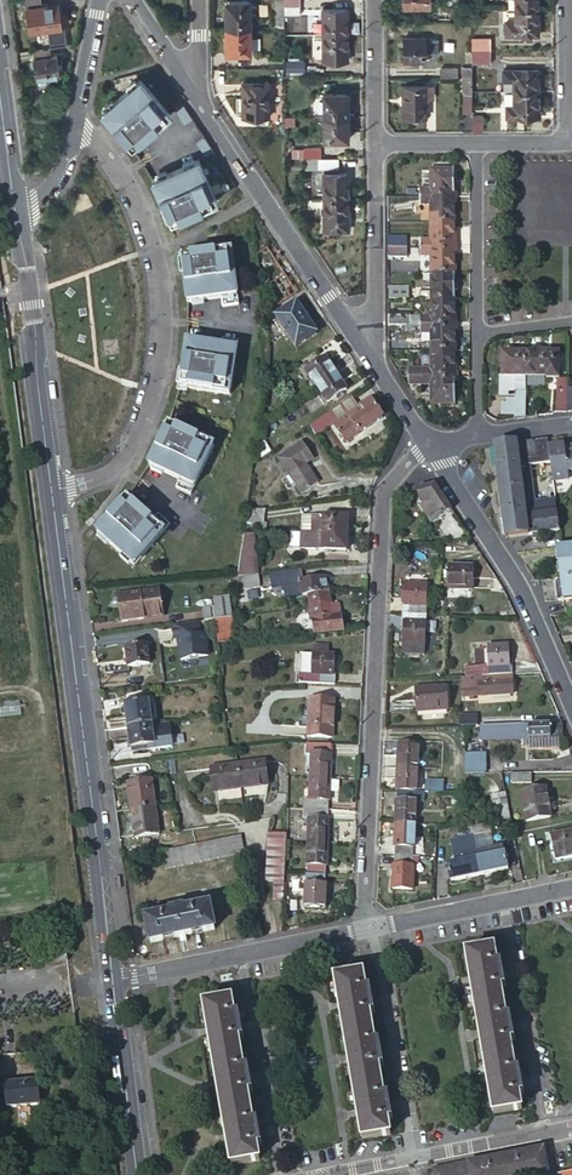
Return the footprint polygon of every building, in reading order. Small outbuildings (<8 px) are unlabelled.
[(43,0),(26,0),(30,30),(53,27),(54,34),(70,32),(69,25),(65,25),(63,5),(60,6),(60,3),(50,4),(43,5),(43,1),(43,0)] [(227,27),(251,26),(251,0),(226,0),(227,27)] [(283,26),(283,15),(283,5),(283,4),(283,0),(273,0),(273,26),(283,26)] [(538,8),(538,0),(515,0),(515,9),(538,8)] [(283,5),(283,15),(299,15),(299,5),(283,5)] [(323,34),(348,34),(348,16),(344,16),(343,7),(323,7),(323,34)] [(538,37),(538,8),(515,9),(515,23),(505,23),(505,37),(538,37)] [(251,26),(227,27),(227,53),(251,52),(251,26)] [(348,51),(348,34),(323,34),(323,60),(344,60),(344,51),(348,51)] [(427,60),(427,37),(403,37),(403,61),(427,60)] [(491,37),(471,37),(472,49),(491,49),(491,37)] [(54,54),(53,46),(34,48),(35,57),(54,54)] [(491,49),(472,49),(472,61),(491,62),(491,49)] [(54,54),(35,57),(34,57),(30,59),(31,63),(35,65),(36,77),(38,76),(49,75),(60,73),(57,54),(54,54)] [(269,68),(283,68),(283,57),(269,56),(269,68)] [(304,71),(304,61),(285,61),(286,71),(304,71)] [(440,67),(440,77),(456,77),(456,67),(440,67)] [(462,77),(472,77),(472,67),(462,67),(462,77)] [(514,90),(538,90),(538,69),(503,69),(502,77),(514,77),(514,90)] [(132,144),(159,122),(171,112),(141,77),(120,95),(103,109),(132,144)] [(472,90),(472,77),(462,77),(463,92),(472,92),(472,90)] [(502,77),(502,90),(514,90),(514,77),(502,77)] [(269,114),(269,81),(243,81),(243,114),(269,114)] [(426,92),(426,84),(403,85),(403,116),(426,116),(426,92)] [(538,112),(538,90),(514,90),(514,106),(507,106),(507,117),(529,117),(529,112),(538,112)] [(324,92),(324,115),(348,115),(348,100),(344,100),(344,92),(324,92)] [(463,110),(472,110),(472,92),(463,92),(463,110)] [(183,103),(175,108),(184,121),(192,116),(183,103)] [(473,114),(473,131),(482,131),(482,114),(473,114)] [(284,115),(284,124),(294,124),(294,115),(284,115)] [(349,139),(348,115),(324,115),(324,139),(349,139)] [(213,148),(204,135),(196,140),(205,154),(213,148)] [(304,148),(304,157),(320,157),(320,147),(304,148)] [(199,157),(153,178),(172,219),(218,198),(199,157)] [(343,167),(343,159),(299,159),(299,167),(324,167),(343,167)] [(324,198),(349,198),(349,179),(349,170),(343,170),(324,170),(324,198)] [(419,188),(419,196),(454,196),(454,171),(431,171),(431,188),(419,188)] [(454,196),(419,196),(420,204),(430,204),(431,216),(430,222),(454,222),(454,196)] [(324,198),(309,198),(309,209),(324,209),(324,198)] [(349,230),(349,198),(324,198),(324,209),(325,231),(349,230)] [(430,204),(420,204),(412,205),(412,216),(431,216),(430,204)] [(454,222),(430,222),(430,240),(430,248),(454,248),(454,247),(454,222)] [(387,248),(406,248),(406,238),(387,238),(387,248)] [(430,248),(430,240),(419,240),(419,248),(430,248)] [(406,258),(406,248),(387,248),(387,258),(406,258)] [(431,274),(454,274),(454,248),(430,248),(419,248),(419,255),(431,255),(431,274)] [(195,255),(182,257),(188,302),(204,300),(222,298),(223,307),(239,305),(238,295),(232,250),(195,255)] [(454,299),(454,274),(431,274),(431,282),(431,300),(454,299)] [(408,288),(388,288),(388,300),(408,300),(408,288)] [(419,317),(419,325),(454,325),(454,299),(431,300),(431,317),(419,317)] [(316,334),(296,303),(275,317),(295,348),(316,334)] [(388,325),(410,325),(409,316),(388,316),(388,325)] [(410,325),(419,325),(419,317),(419,316),(409,316),(410,325)] [(454,325),(419,325),(419,333),(431,333),(431,350),(454,351),(454,325)] [(230,394),(239,340),(223,338),(221,347),(187,342),(180,387),(230,394)] [(454,377),(454,351),(431,350),(431,360),(412,360),(412,369),(406,369),(406,377),(408,377),(454,377)] [(524,390),(524,376),(524,353),(502,353),(502,379),(502,390),(513,390),(524,390)] [(524,353),(524,376),(546,376),(546,378),(556,378),(557,378),(557,353),(524,353)] [(346,390),(325,358),(305,371),(327,403),(346,390)] [(454,403),(454,377),(408,377),(408,385),(431,385),(431,403),(454,403)] [(566,412),(566,378),(557,378),(556,378),(556,412),(566,412)] [(524,417),(524,390),(513,390),(513,415),(524,417)] [(369,396),(354,405),(357,409),(371,399),(369,396)] [(350,399),(327,414),(333,424),(346,443),(384,417),(371,399),(357,409),(354,405),(350,399)] [(327,414),(309,426),(315,435),(333,424),(327,414)] [(214,445),(169,424),(149,465),(180,480),(176,488),(191,494),(214,445)] [(547,447),(547,440),(519,443),(520,452),(517,453),(516,443),(493,446),(505,537),(531,534),(532,539),(540,538),(540,533),(558,531),(553,499),(533,502),(529,474),(551,471),(547,447)] [(313,460),(302,443),(278,459),(301,494),(318,484),(309,470),(307,471),(304,466),(313,460)] [(547,447),(551,471),(552,481),(567,479),(566,471),(571,471),(571,449),(563,450),(563,446),(563,445),(547,447)] [(433,485),(418,487),(418,495),(436,520),(451,511),(433,485)] [(153,521),(127,498),(96,532),(135,564),(171,524),(158,514),(153,521)] [(242,534),(244,534),(253,533),(255,519),(264,520),(265,508),(246,510),(242,534)] [(449,539),(468,537),(451,511),(436,520),(449,539)] [(302,514),(301,531),(347,534),(348,517),(302,514)] [(347,534),(301,531),(300,547),(346,550),(347,534)] [(244,534),(237,578),(258,575),(253,533),(244,534)] [(571,576),(571,545),(556,547),(560,578),(571,576)] [(473,559),(473,547),(457,546),(457,558),(473,559)] [(477,590),(478,567),(454,566),(453,589),(477,590)] [(258,575),(237,578),(235,590),(259,586),(258,575)] [(560,578),(562,599),(571,598),(571,576),(560,578)] [(307,594),(328,591),(326,577),(282,584),(285,598),(307,594)] [(401,616),(425,616),(427,586),(404,585),(404,602),(402,602),(401,616)] [(261,599),(259,588),(236,592),(237,602),(261,599)] [(331,605),(328,591),(307,594),(314,635),(342,632),(338,604),(331,605)] [(148,614),(146,595),(104,599),(106,619),(120,617),(120,615),(133,614),(133,615),(148,614)] [(206,620),(211,620),(224,618),(222,597),(213,598),(214,609),(205,610),(206,620)] [(423,657),(425,616),(401,616),(400,629),(402,629),(401,656),(423,657)] [(224,618),(211,620),(215,645),(228,643),(224,618)] [(180,659),(207,656),(204,633),(199,634),(197,622),(172,625),(173,638),(177,637),(177,642),(179,641),(179,645),(178,646),(180,659)] [(149,663),(147,644),(125,646),(127,666),(149,663)] [(488,676),(512,674),(511,662),(509,662),(508,646),(486,646),(488,676)] [(310,683),(334,685),(335,672),(333,672),(334,655),(312,654),(310,683)] [(488,676),(460,677),(459,696),(512,693),(512,674),(488,676)] [(452,712),(451,688),(421,689),(422,713),(452,712)] [(0,700),(0,716),(21,714),(20,699),(0,700)] [(332,738),(333,701),(309,699),(307,737),(332,738)] [(125,704),(128,727),(151,724),(148,701),(125,704)] [(459,717),(459,727),(463,727),(475,727),(475,717),(459,717)] [(151,724),(128,727),(131,750),(148,748),(149,751),(172,748),(169,722),(151,724)] [(561,724),(478,727),(479,742),(529,740),(549,739),(557,739),(561,739),(561,724)] [(549,739),(529,740),(529,749),(549,749),(549,739)] [(557,748),(557,739),(549,739),(549,749),(557,748)] [(310,753),(309,777),(330,778),(331,754),(329,754),(329,745),(306,743),(306,753),(310,753)] [(397,744),(396,767),(416,768),(417,745),(397,744)] [(463,754),(463,774),(483,774),(483,754),(463,754)] [(221,766),(224,791),(268,785),(264,761),(221,766)] [(213,792),(224,791),(221,766),(210,768),(213,792)] [(416,768),(396,767),(395,791),(397,791),(413,792),(415,792),(416,768)] [(529,784),(529,773),(510,773),(510,784),(529,784)] [(330,778),(309,777),(308,800),(304,799),(303,809),(308,809),(326,810),(327,801),(329,801),(330,778)] [(158,834),(151,780),(127,783),(134,838),(158,834)] [(547,817),(543,787),(518,791),(523,821),(547,817)] [(393,824),(414,826),(415,802),(413,801),(413,792),(397,791),(396,801),(395,801),(393,824)] [(490,796),(495,822),(507,819),(502,794),(490,796)] [(308,809),(306,841),(327,842),(328,819),(326,819),(326,810),(308,809)] [(413,848),(414,826),(393,824),(392,847),(394,847),(394,857),(410,857),(411,854),(411,848),(413,848)] [(547,832),(555,855),(571,849),(571,824),(547,832)] [(283,900),(285,834),(268,833),(266,881),(274,882),(273,899),(283,900)] [(240,835),(173,849),(163,851),(167,869),(244,853),(240,835)] [(482,844),(492,845),(492,835),(482,835),(482,844)] [(474,846),(472,836),(452,840),(454,850),(474,846)] [(327,842),(306,841),(305,864),(307,865),(306,874),(323,875),(324,866),(326,866),(327,842)] [(476,858),(479,875),(507,869),(502,845),(474,850),(476,858)] [(456,862),(476,858),(474,850),(474,846),(454,850),(456,862)] [(410,866),(410,857),(394,857),(393,866),(392,866),(391,889),(411,890),(412,867),(410,866)] [(450,881),(479,875),(476,858),(456,862),(447,864),(450,881)] [(306,874),(305,874),(303,907),(324,908),(325,885),(323,885),(323,875),(306,874)] [(293,912),(294,896),(284,895),(284,912),(293,912)] [(214,930),(208,900),(179,905),(180,909),(172,910),(172,912),(144,918),(149,943),(214,930)] [(67,956),(66,945),(38,949),(39,960),(67,956)] [(466,953),(494,1114),(522,1109),(519,1094),(524,1093),(519,1070),(515,1071),(510,1041),(514,1040),(510,1017),(506,1017),(501,988),(505,987),(501,963),(497,964),(494,948),(466,953)] [(363,974),(352,976),(335,979),(340,1011),(362,1140),(391,1135),(388,1120),(392,1119),(388,1095),(384,1096),(379,1066),(383,1066),(379,1042),(375,1043),(370,1013),(374,1012),(370,988),(366,989),(363,974)] [(204,1004),(206,1020),(231,1165),(260,1161),(257,1145),(261,1144),(257,1121),(253,1122),(248,1092),(252,1091),(248,1068),(244,1068),(239,1038),(242,1038),(239,1018),(238,1014),(235,1015),(232,999),(204,1004)] [(37,1079),(4,1082),(6,1105),(40,1103),(37,1079)] [(434,1170),(435,1174),(548,1174),(543,1148),(434,1170)] [(556,1153),(559,1168),(567,1166),(564,1151),(556,1153)]
